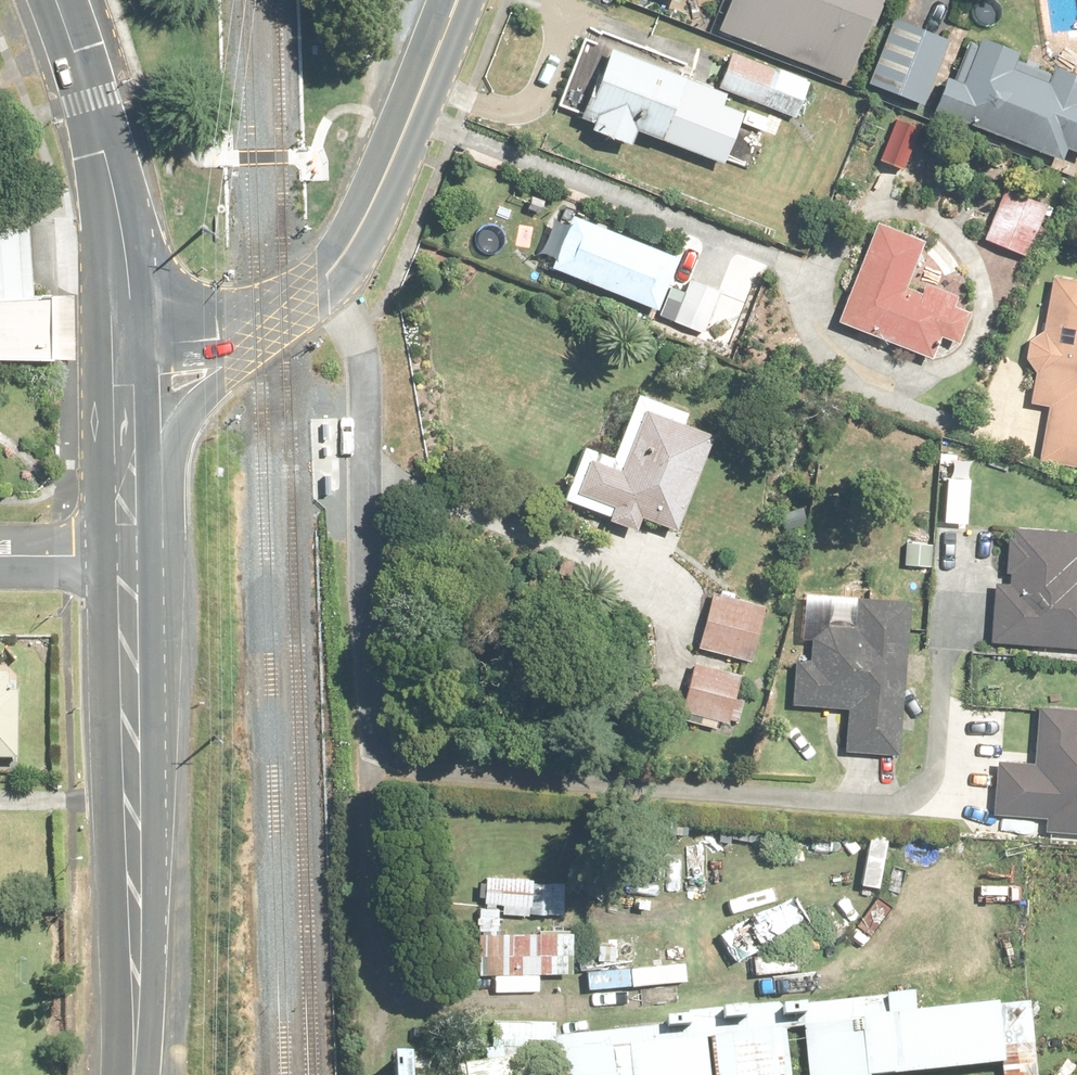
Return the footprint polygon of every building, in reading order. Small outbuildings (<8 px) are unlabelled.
[(715,34),(843,84),(866,23),(872,25),(881,0),(808,0),(807,1),(804,0),(728,0),(715,34)] [(942,39),(899,22),(891,18),(865,84),(919,106),(928,84),(946,40),(942,39)] [(1026,65),(1012,60),(1015,54),(976,38),(974,45),(967,42),(951,80),(942,77),(938,88),(930,109),(1052,157),(1058,160),(1063,146),(1076,151),(1076,76),(1049,65),(1045,73),(1026,65)] [(679,77),(622,54),(605,47),(587,94),(584,93),(574,117),(587,122),(585,128),(625,144),(631,128),(685,149),(705,100),(701,98),(675,87),(679,77)] [(763,85),(767,76),(769,69),(729,53),(726,61),(716,87),(758,104),(758,105),(783,116),(792,119),(799,99),(763,85)] [(981,238),(1024,257),(1046,207),(1003,188),(1000,195),(981,238)] [(653,310),(672,260),(673,258),(620,237),(568,216),(548,268),(582,282),(653,310)] [(915,238),(877,223),(874,222),(833,322),(928,360),(938,335),(954,341),(966,312),(951,306),(955,296),(922,283),(917,293),(902,287),(920,240),(915,238)] [(57,294),(30,296),(28,266),(14,266),(11,225),(0,226),(0,358),(52,358),(71,359),(71,330),(69,294),(57,294)] [(1061,279),(1049,278),(1041,330),(1027,341),(1025,353),(1024,360),(1033,372),(1028,405),(1045,408),(1037,462),(1076,468),(1076,282),(1061,279)] [(687,280),(670,322),(700,334),(717,292),(687,280)] [(672,530),(708,434),(681,424),(685,413),(632,393),(609,459),(579,448),(560,499),(605,516),(603,521),(633,532),(635,525),(638,517),(672,530)] [(966,504),(922,501),(919,546),(963,549),(966,504)] [(1075,539),(1076,532),(1010,529),(1010,537),(1005,537),(1003,574),(1007,574),(1007,584),(992,583),(989,638),(989,644),(1032,646),(1076,648),(1076,562),(1074,558),(1075,539)] [(898,561),(897,585),(915,586),(916,562),(898,561)] [(726,655),(747,662),(761,610),(709,596),(695,648),(726,655)] [(898,728),(909,602),(854,598),(853,603),(851,628),(825,626),(808,639),(806,661),(800,661),(793,660),(790,706),(827,709),(838,710),(845,711),(843,747),(842,753),(895,757),(898,728)] [(737,675),(723,672),(690,664),(681,701),(679,713),(726,724),(726,720),(736,723),(742,696),(733,694),(737,675)] [(12,724),(13,694),(3,694),(3,676),(0,676),(0,760),(12,761),(12,724)] [(1063,746),(1063,727),(1020,725),(1018,779),(971,778),(970,836),(1016,837),(1016,853),(1051,854),(1051,856),(1076,857),(1076,747),(1063,746)] [(865,837),(845,834),(843,850),(863,853),(865,837)] [(528,904),(529,888),(529,881),(483,878),(481,904),(483,904),(483,910),(492,910),(492,905),(527,907),(528,904)] [(580,933),(475,931),(474,975),(579,977),(580,933)] [(482,1053),(483,1064),(454,1067),(456,1074),(527,1074),(525,1062),(548,1059),(550,1074),(706,1074),(702,1041),(709,1040),(713,1074),(789,1074),(785,1033),(801,1031),(806,1074),(904,1074),(999,1065),(1000,1074),(1034,1074),(1026,1006),(993,1009),(993,1004),(923,1012),(910,1013),(908,998),(782,1011),(777,1012),(778,1022),(741,1026),(740,1012),(716,1015),(717,1025),(684,1029),(683,1021),(658,1024),(659,1033),(653,1034),(643,1035),(643,1031),(616,1034),(581,1038),(553,1040),(552,1028),(489,1029),(489,1052),(482,1053)]
